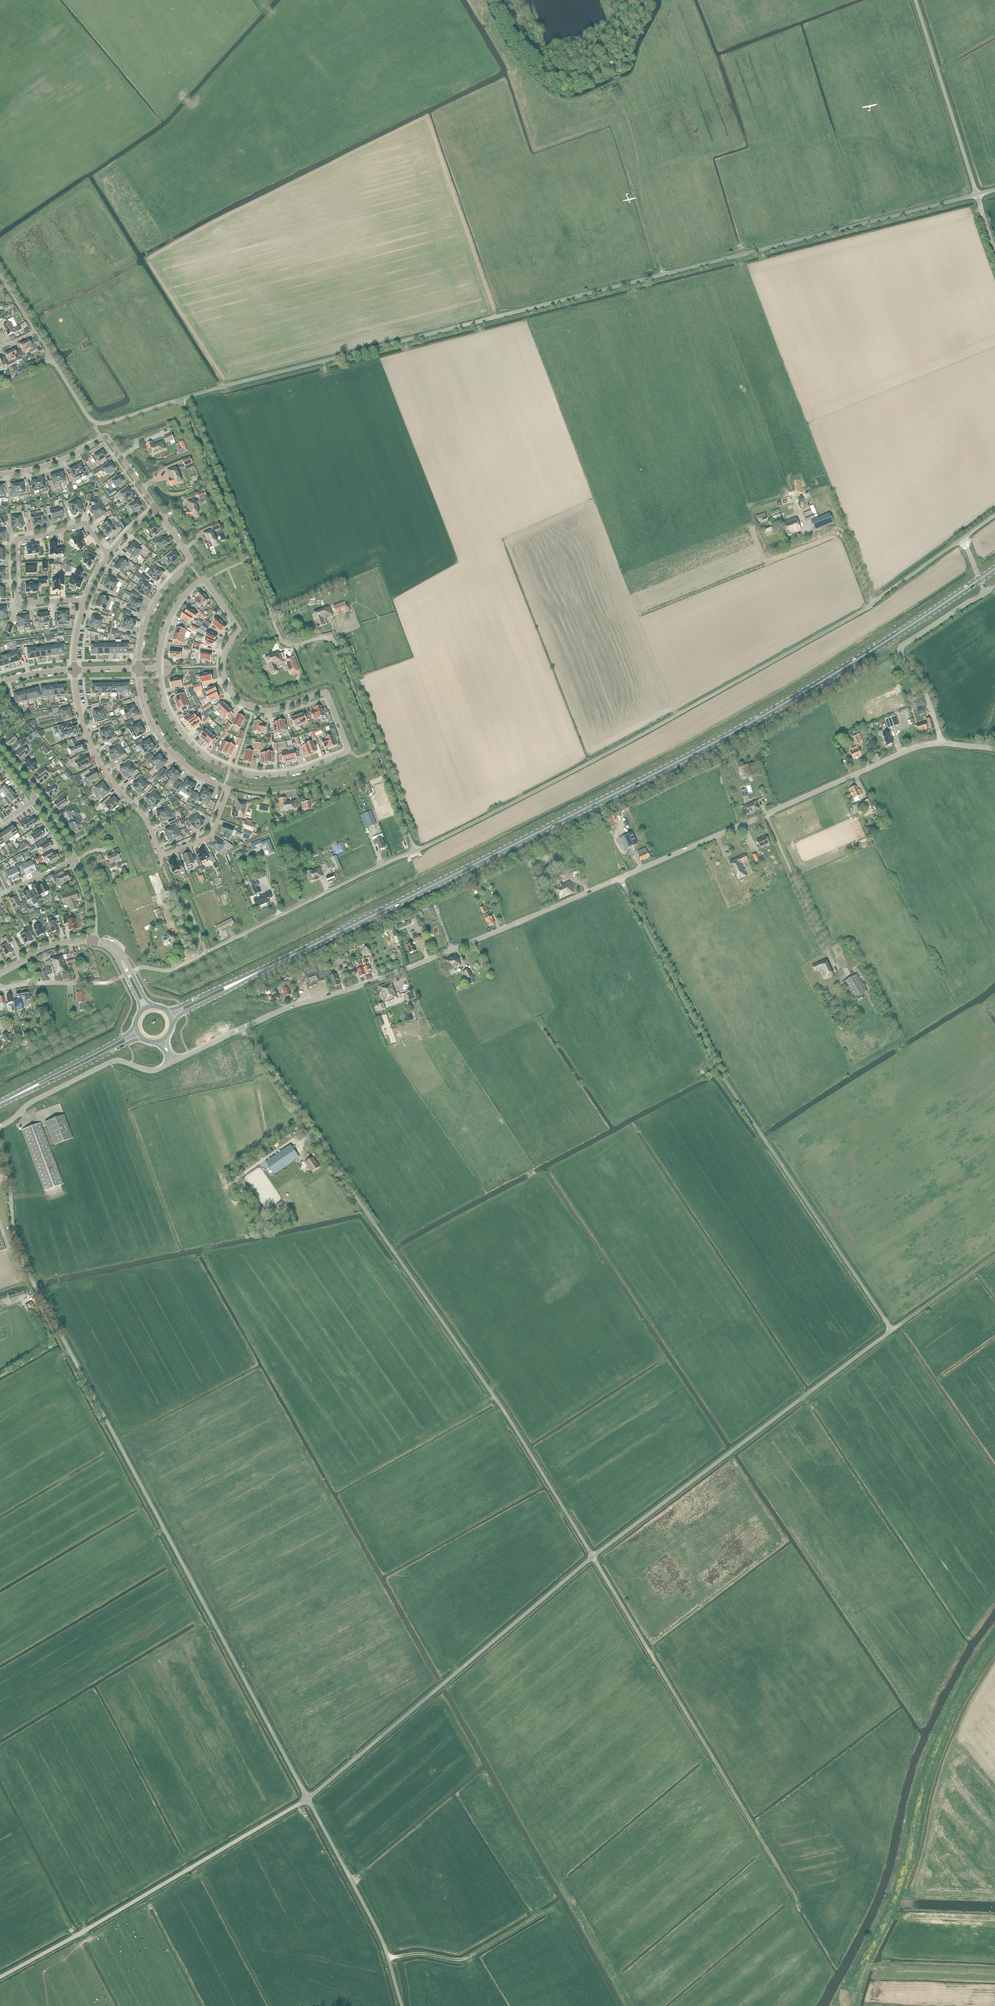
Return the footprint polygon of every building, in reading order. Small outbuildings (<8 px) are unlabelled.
[(17,326),(15,322),(13,318),(6,321),(8,325),(4,327),(6,332),(17,326)] [(19,325),(17,326),(6,332),(8,336),(19,331),(21,330),(19,325)] [(29,353),(34,351),(37,350),(34,344),(31,345),(29,341),(25,343),(28,351),(29,353)] [(24,353),(28,351),(25,343),(20,345),(22,349),(19,351),(20,353),(22,358),(25,356),(24,353)] [(20,353),(17,355),(14,350),(10,352),(15,363),(23,359),(22,358),(20,353)] [(7,367),(15,363),(10,352),(5,354),(7,359),(4,360),(7,367)] [(167,443),(174,440),(172,434),(164,437),(167,443)] [(154,445),(152,442),(146,445),(151,455),(165,449),(162,441),(154,445)] [(105,458),(106,457),(105,456),(106,455),(103,451),(100,453),(99,452),(96,454),(97,455),(92,458),(98,466),(107,460),(105,458)] [(87,460),(91,459),(89,455),(81,459),(85,464),(88,462),(87,460)] [(190,457),(183,460),(185,467),(193,464),(190,457)] [(93,473),(95,476),(101,471),(102,473),(104,471),(107,475),(109,473),(110,474),(113,472),(112,471),(116,469),(113,465),(112,465),(111,464),(110,465),(108,462),(93,473)] [(74,466),(80,479),(86,476),(86,477),(89,475),(88,474),(86,469),(83,470),(80,465),(79,465),(79,464),(74,466)] [(81,479),(80,479),(74,466),(70,468),(71,469),(69,470),(72,475),(69,476),(72,483),(81,479)] [(176,467),(168,470),(172,479),(169,480),(171,486),(182,482),(176,467)] [(63,483),(64,486),(69,485),(67,477),(64,478),(62,473),(61,473),(60,472),(56,474),(60,485),(63,483)] [(61,487),(60,485),(56,474),(52,475),(52,476),(50,477),(52,482),(50,483),(52,491),(61,487)] [(117,475),(108,481),(111,485),(113,484),(115,487),(118,486),(118,487),(121,485),(121,484),(124,481),(121,477),(120,478),(120,477),(119,477),(117,475)] [(43,490),(43,493),(49,492),(47,484),(44,485),(43,479),(41,479),(41,478),(37,479),(39,490),(43,490)] [(34,492),(39,490),(37,479),(32,480),(32,482),(31,482),(32,488),(29,488),(31,496),(35,495),(34,492)] [(17,483),(19,498),(28,496),(27,489),(24,489),(23,483),(22,484),(21,482),(17,483)] [(10,499),(19,498),(17,483),(12,484),(13,485),(11,485),(12,491),(9,491),(10,499)] [(125,487),(116,493),(120,498),(122,497),(124,500),(126,498),(127,499),(130,497),(129,496),(133,494),(130,490),(129,490),(128,489),(127,490),(125,487)] [(200,500),(207,497),(205,491),(198,494),(200,500)] [(91,511),(90,511),(92,514),(93,514),(94,515),(102,509),(104,508),(101,504),(98,500),(94,498),(92,503),(93,503),(96,507),(91,511)] [(82,511),(83,511),(78,499),(76,500),(77,502),(74,503),(78,513),(79,512),(79,513),(83,512),(82,511)] [(134,500),(125,506),(128,511),(130,509),(133,513),(135,511),(136,512),(139,510),(138,509),(142,506),(139,502),(138,503),(137,502),(136,502),(134,500)] [(187,518),(198,516),(196,500),(188,501),(189,511),(186,511),(187,518)] [(78,513),(74,503),(69,505),(67,501),(64,502),(67,509),(70,508),(73,515),(77,514),(76,513),(78,513)] [(60,508),(55,510),(58,519),(60,519),(60,520),(63,519),(63,518),(61,511),(64,510),(62,503),(59,504),(60,508)] [(811,510),(803,514),(806,522),(818,517),(813,505),(809,507),(811,510)] [(55,510),(50,511),(49,506),(46,507),(48,515),(51,514),(53,521),(53,522),(57,521),(57,520),(58,519),(55,510)] [(36,512),(38,524),(39,524),(40,525),(43,524),(43,523),(42,516),(45,515),(43,508),(40,509),(41,511),(36,512)] [(94,517),(96,520),(97,519),(97,520),(103,515),(105,518),(111,514),(109,511),(105,514),(102,509),(94,515),(95,516),(94,517)] [(36,525),(38,524),(36,512),(30,513),(30,511),(27,511),(28,519),(31,518),(33,525),(33,526),(37,526),(36,525)] [(17,517),(18,527),(19,527),(19,528),(23,528),(23,527),(22,519),(25,519),(24,512),(21,512),(22,517),(17,517)] [(829,513),(811,521),(815,530),(833,522),(829,513)] [(771,526),(783,522),(780,514),(774,516),(774,517),(771,518),(771,520),(769,521),(771,526)] [(105,531),(115,524),(112,520),(114,518),(112,516),(106,520),(108,522),(102,527),(101,527),(103,530),(104,530),(105,531)] [(801,530),(797,517),(797,518),(784,522),(785,526),(782,527),(786,537),(792,535),(791,533),(801,530)] [(115,524),(105,531),(106,532),(105,533),(107,536),(108,535),(108,536),(114,531),(116,534),(122,530),(120,527),(118,528),(115,524)] [(159,528),(156,524),(152,527),(152,526),(149,528),(149,529),(147,530),(150,534),(147,535),(151,539),(160,533),(157,530),(159,528)] [(221,529),(218,524),(211,527),(213,533),(221,529)] [(204,533),(208,541),(205,543),(207,549),(218,544),(212,530),(204,533)] [(76,544),(80,550),(85,547),(81,541),(84,539),(80,533),(71,539),(75,545),(76,544)] [(141,537),(138,540),(145,546),(147,542),(141,537)] [(155,538),(152,541),(153,543),(158,551),(163,548),(163,549),(166,547),(166,546),(169,543),(166,539),(164,540),(162,537),(157,540),(155,538)] [(50,544),(50,556),(58,555),(57,554),(64,554),(64,548),(57,548),(57,543),(50,544)] [(139,548),(134,543),(133,543),(131,545),(131,546),(130,547),(140,555),(143,552),(145,553),(148,550),(142,545),(139,548)] [(31,546),(25,547),(26,550),(27,550),(28,555),(39,554),(39,556),(43,556),(42,549),(38,550),(38,546),(32,547),(31,546)] [(136,559),(140,555),(130,547),(129,548),(126,550),(127,551),(132,556),(130,558),(136,563),(138,561),(136,559)] [(92,556),(94,553),(88,549),(86,553),(89,554),(83,563),(88,566),(87,567),(90,569),(93,564),(92,563),(95,558),(92,556)] [(170,564),(173,562),(173,563),(176,561),(176,560),(179,558),(176,554),(174,555),(172,551),(163,557),(166,562),(168,560),(170,564)] [(118,564),(128,571),(131,567),(133,568),(135,565),(128,561),(127,564),(121,559),(120,560),(120,559),(118,562),(118,563),(118,564)] [(160,578),(162,574),(162,573),(158,569),(161,566),(155,561),(152,565),(153,565),(149,569),(160,578)] [(128,571),(118,564),(117,565),(116,565),(114,568),(115,568),(114,568),(121,573),(119,575),(125,579),(127,577),(125,575),(128,571)] [(160,578),(149,569),(146,574),(156,582),(160,578)] [(70,584),(69,587),(75,589),(76,587),(80,588),(82,581),(79,580),(82,573),(77,570),(74,578),(72,577),(69,584),(70,584)] [(64,575),(58,575),(58,580),(52,580),(53,591),(61,591),(60,585),(64,585),(64,575)] [(107,582),(116,587),(118,582),(122,585),(124,582),(117,578),(116,581),(109,577),(109,578),(108,577),(106,580),(107,581),(107,582)] [(26,584),(26,592),(37,592),(37,587),(40,587),(40,584),(46,584),(46,579),(38,579),(38,584),(37,584),(32,584),(32,583),(30,583),(30,584),(26,584)] [(149,593),(151,589),(151,588),(140,581),(138,586),(149,593)] [(116,587),(107,582),(106,583),(105,583),(103,586),(104,587),(111,590),(109,593),(116,597),(118,594),(115,593),(118,588),(116,587)] [(147,597),(149,593),(138,586),(135,590),(145,597),(146,596),(147,597)] [(203,604),(204,605),(209,600),(202,592),(197,597),(198,598),(194,602),(200,607),(203,604)] [(98,601),(110,606),(112,601),(114,602),(115,599),(108,596),(107,599),(100,596),(100,597),(99,596),(98,600),(99,600),(98,601)] [(140,609),(142,605),(141,605),(142,604),(130,599),(128,604),(130,605),(140,609)] [(108,611),(110,606),(98,601),(97,603),(97,602),(95,606),(96,606),(103,609),(102,612),(109,615),(110,612),(108,611)] [(344,602),(333,606),(336,614),(347,609),(344,602)] [(139,613),(140,609),(130,605),(129,607),(127,606),(126,609),(137,614),(138,613),(139,613)] [(329,607),(313,613),(319,627),(327,624),(325,618),(333,616),(329,607)] [(194,619),(198,614),(189,608),(186,612),(185,612),(184,613),(194,619)] [(63,625),(63,612),(61,612),(61,611),(58,611),(58,612),(58,620),(55,620),(55,628),(58,627),(58,625),(63,625)] [(63,625),(69,625),(69,627),(72,627),(72,619),(69,619),(68,612),(68,611),(64,611),(65,612),(63,612),(63,625)] [(49,621),(48,613),(47,612),(44,613),(44,614),(43,614),(44,626),(49,626),(49,628),(53,628),(52,620),(49,621)] [(44,626),(43,614),(41,614),(41,613),(37,613),(37,614),(38,622),(35,622),(36,630),(39,629),(39,627),(44,626)] [(193,621),(194,619),(184,613),(181,618),(190,624),(192,620),(193,621)] [(22,617),(25,629),(30,628),(30,631),(33,630),(32,623),(29,623),(28,616),(27,616),(27,615),(24,616),(24,617),(22,617)] [(92,622),(101,624),(102,621),(104,622),(105,620),(107,620),(108,617),(101,615),(100,618),(93,616),(93,617),(92,616),(91,620),(92,620),(92,622)] [(134,627),(136,621),(123,617),(121,623),(134,626),(134,627)] [(222,632),(227,626),(217,618),(212,623),(222,632)] [(100,629),(101,624),(92,622),(91,623),(90,623),(89,626),(90,626),(90,627),(97,629),(97,632),(104,633),(105,630),(100,629)] [(133,631),(134,627),(134,626),(121,623),(120,628),(119,627),(118,630),(125,633),(126,630),(132,631),(132,630),(133,631)] [(184,631),(185,628),(179,626),(178,629),(176,628),(174,634),(184,637),(187,631),(184,631)] [(216,642),(217,641),(216,640),(218,636),(208,631),(205,637),(216,642)] [(182,643),(184,637),(174,634),(172,640),(174,640),(173,643),(179,645),(180,643),(182,643)] [(213,648),(216,642),(205,637),(205,639),(206,639),(204,644),(213,648)] [(33,649),(27,650),(27,647),(24,648),(25,655),(28,655),(28,659),(35,658),(34,649),(33,649)] [(11,651),(15,662),(21,660),(19,657),(22,656),(20,649),(11,651)] [(181,659),(182,651),(170,650),(169,657),(181,659)] [(9,664),(15,662),(11,651),(9,652),(9,655),(6,656),(9,664)] [(211,661),(212,654),(201,652),(200,659),(211,661)] [(275,664),(282,662),(279,652),(271,655),(265,657),(271,673),(277,671),(275,664)] [(6,656),(3,657),(2,654),(0,655),(0,656),(0,657),(1,657),(4,666),(9,664),(6,656)] [(286,660),(290,674),(299,671),(295,657),(286,660)] [(200,682),(213,680),(211,673),(199,675),(200,682)] [(171,688),(182,686),(181,678),(170,680),(171,688)] [(66,697),(66,695),(67,694),(67,689),(66,690),(65,686),(59,686),(60,695),(60,698),(66,697)] [(207,697),(217,692),(214,686),(205,691),(207,695),(206,695),(207,697)] [(36,699),(40,698),(38,689),(32,690),(34,701),(37,701),(36,699)] [(32,702),(34,701),(32,690),(26,692),(28,700),(31,700),(32,702)] [(28,703),(28,700),(26,692),(20,693),(22,702),(23,704),(28,703)] [(184,694),(182,695),(181,692),(175,694),(176,697),(174,698),(177,704),(187,700),(184,694)] [(217,694),(218,693),(217,692),(207,697),(209,703),(219,698),(217,694)] [(16,703),(22,702),(20,693),(14,695),(15,698),(12,699),(14,706),(17,706),(16,703)] [(187,706),(189,705),(187,700),(177,704),(179,710),(181,709),(182,712),(188,709),(187,706)] [(923,706),(924,705),(923,700),(915,702),(919,715),(925,713),(923,706)] [(221,714),(228,707),(224,702),(222,704),(220,702),(216,706),(218,709),(216,710),(221,714)] [(125,715),(136,711),(134,707),(133,706),(127,708),(126,705),(119,708),(120,711),(124,710),(125,715)] [(94,718),(107,714),(105,709),(106,709),(105,706),(98,708),(99,711),(93,712),(94,713),(93,714),(94,718)] [(315,710),(311,712),(314,719),(318,718),(318,719),(322,717),(325,716),(326,718),(327,718),(330,717),(329,712),(327,712),(326,708),(323,709),(321,706),(315,709),(315,710)] [(231,713),(233,711),(228,707),(221,714),(225,719),(227,717),(229,719),(233,715),(231,713)] [(69,709),(59,711),(58,709),(47,711),(48,714),(57,712),(58,715),(62,714),(63,721),(72,719),(71,715),(70,713),(70,712),(69,709)] [(136,711),(125,715),(123,716),(125,721),(138,716),(136,711)] [(197,716),(196,717),(193,713),(185,719),(188,724),(198,717),(197,716)] [(306,721),(309,720),(307,714),(304,715),(303,713),(298,715),(301,725),(307,723),(306,721)] [(107,714),(94,718),(95,723),(102,721),(103,724),(110,722),(109,719),(108,719),(107,714)] [(896,716),(894,716),(893,714),(887,716),(888,718),(885,719),(887,724),(889,729),(899,725),(896,716)] [(239,728),(245,718),(238,715),(233,725),(239,728)] [(296,728),(301,725),(298,715),(292,717),(293,720),(290,721),(292,727),(295,725),(296,728)] [(193,729),(202,722),(198,717),(188,724),(189,726),(190,725),(193,729)] [(929,727),(932,726),(930,719),(927,720),(928,724),(926,725),(925,723),(916,725),(918,732),(927,729),(927,728),(929,727)] [(281,732),(287,731),(285,720),(279,722),(281,732)] [(262,724),(262,723),(255,721),(254,732),(261,733),(261,732),(266,733),(267,725),(262,724)] [(277,723),(273,724),(275,734),(281,733),(281,732),(279,722),(277,722),(277,723)] [(75,728),(72,729),(70,723),(58,726),(53,727),(55,736),(58,735),(60,741),(65,739),(64,738),(73,735),(73,737),(78,735),(75,728)] [(133,733),(143,728),(141,724),(140,725),(140,724),(134,726),(134,725),(133,723),(126,725),(127,728),(129,729),(131,734),(133,733)] [(114,732),(112,728),(113,727),(111,724),(104,727),(105,730),(100,732),(100,733),(100,734),(101,738),(111,733),(114,732)] [(326,739),(322,741),(325,748),(329,746),(329,748),(336,746),(334,739),(339,737),(334,724),(329,726),(333,736),(326,738),(326,739)] [(135,744),(141,740),(140,737),(139,736),(145,733),(144,733),(145,732),(143,728),(133,733),(135,736),(132,737),(134,741),(133,741),(135,744)] [(207,729),(205,731),(203,729),(199,734),(201,736),(200,738),(205,742),(211,733),(207,729)] [(5,742),(10,747),(18,740),(15,737),(17,735),(13,730),(7,735),(9,738),(5,742)] [(26,738),(29,742),(37,735),(34,732),(26,738)] [(111,733),(101,738),(103,742),(104,741),(104,742),(110,740),(111,743),(118,740),(117,737),(113,738),(111,733)] [(217,741),(215,739),(216,737),(211,733),(205,742),(209,746),(211,744),(213,746),(217,741)] [(860,744),(859,742),(863,741),(860,734),(859,733),(855,735),(855,736),(853,737),(856,745),(860,744)] [(890,733),(883,735),(886,746),(888,745),(889,746),(891,745),(892,744),(893,744),(890,733)] [(80,743),(77,745),(75,740),(69,742),(71,747),(69,748),(71,755),(83,750),(80,743)] [(141,740),(135,744),(137,747),(138,746),(141,752),(152,744),(150,740),(149,741),(149,740),(143,743),(141,740)] [(25,741),(20,745),(22,748),(15,754),(21,760),(29,753),(25,749),(29,745),(25,741)] [(111,756),(122,750),(120,745),(121,745),(119,742),(112,746),(114,748),(109,751),(109,752),(109,753),(111,756)] [(228,743),(227,744),(223,742),(219,752),(224,754),(230,744),(228,743)] [(313,754),(313,753),(317,752),(313,742),(307,744),(311,755),(313,754)] [(46,755),(51,751),(45,744),(41,748),(46,755)] [(141,752),(144,756),(155,749),(154,748),(155,748),(152,744),(141,752)] [(231,756),(235,747),(230,744),(224,754),(226,755),(226,754),(231,756)] [(305,757),(311,755),(307,744),(306,745),(306,746),(302,747),(305,757)] [(853,759),(861,756),(857,746),(851,749),(852,751),(850,752),(853,759)] [(122,750),(111,756),(113,760),(114,760),(114,761),(119,758),(121,760),(127,756),(126,754),(125,754),(122,750)] [(251,763),(253,751),(246,750),(244,762),(251,763)] [(297,751),(295,752),(294,750),(288,751),(290,762),(297,760),(296,758),(299,758),(297,751)] [(284,763),(290,762),(288,751),(282,753),(282,755),(279,756),(281,762),(284,761),(284,763)] [(161,755),(160,756),(159,755),(151,763),(150,764),(154,768),(155,766),(164,759),(161,755)] [(82,768),(86,766),(86,767),(89,766),(88,765),(90,764),(86,756),(77,761),(76,758),(70,761),(72,765),(75,764),(77,767),(77,768),(77,770),(80,770),(81,770),(82,768)] [(33,773),(38,769),(36,767),(37,766),(32,761),(30,759),(25,763),(27,765),(26,766),(30,771),(31,770),(33,773)] [(122,774),(131,767),(128,763),(131,761),(129,759),(123,763),(124,766),(120,769),(120,770),(122,774)] [(155,770),(157,772),(167,763),(166,763),(167,762),(164,759),(155,766),(157,769),(155,770)] [(743,779),(758,774),(754,763),(739,768),(743,779)] [(136,770),(133,766),(131,767),(122,774),(125,778),(126,777),(126,778),(131,774),(133,777),(139,772),(137,770),(136,770)] [(40,785),(48,778),(46,775),(48,773),(45,769),(40,772),(42,775),(36,779),(40,785)] [(169,781),(177,772),(174,769),(173,769),(172,769),(165,777),(169,781)] [(86,772),(80,775),(82,779),(85,777),(89,784),(98,778),(96,774),(97,774),(95,771),(94,772),(94,771),(88,775),(86,772)] [(168,782),(172,785),(180,776),(180,775),(180,774),(177,772),(169,781),(168,782)] [(136,790),(146,781),(142,777),(143,777),(141,774),(135,779),(137,782),(133,786),(134,786),(133,787),(136,790)] [(372,794),(369,785),(380,781),(379,777),(362,782),(367,796),(372,794)] [(184,794),(192,783),(188,780),(187,781),(187,780),(180,791),(184,794)] [(146,781),(136,790),(139,793),(140,793),(140,794),(145,789),(147,792),(152,786),(150,784),(149,785),(146,781)] [(58,792),(56,790),(54,786),(56,784),(54,782),(49,785),(51,788),(46,792),(50,797),(58,792)] [(184,794),(189,797),(196,786),(195,786),(195,785),(192,783),(184,794)] [(109,793),(107,790),(105,787),(105,788),(103,784),(96,789),(94,786),(85,793),(88,798),(95,793),(97,797),(100,794),(103,798),(109,793)] [(13,791),(9,787),(7,788),(6,786),(0,790),(2,793),(0,794),(3,799),(11,793),(13,791)] [(850,790),(854,799),(863,795),(860,790),(859,791),(856,786),(850,790)] [(149,804),(159,795),(155,791),(156,791),(154,788),(148,794),(150,796),(146,800),(147,800),(146,801),(149,804)] [(208,791),(203,789),(197,801),(202,804),(208,792),(208,791)] [(16,796),(13,791),(11,793),(3,799),(9,806),(16,800),(15,797),(16,796)] [(212,793),(208,792),(202,804),(207,806),(206,807),(211,809),(214,802),(210,800),(212,795),(211,794),(212,793)] [(67,804),(65,800),(67,799),(67,797),(65,793),(63,794),(58,798),(60,800),(54,804),(58,810),(67,804)] [(159,795),(149,804),(152,807),(153,807),(154,808),(158,804),(160,806),(165,800),(163,798),(162,799),(159,795)] [(119,804),(118,803),(119,803),(117,800),(116,801),(114,798),(111,801),(110,801),(108,798),(101,804),(104,807),(106,806),(111,811),(119,804)] [(281,810),(297,809),(296,800),(287,801),(286,798),(280,799),(281,810)] [(864,802),(867,810),(874,807),(871,799),(864,802)] [(233,809),(232,816),(243,818),(246,802),(238,801),(236,810),(233,809)] [(753,811),(759,808),(756,801),(742,807),(746,816),(753,813),(753,811)] [(159,818),(171,813),(169,808),(170,808),(169,805),(167,806),(166,805),(164,806),(165,806),(162,808),(163,810),(157,813),(159,818)] [(78,816),(80,815),(74,806),(66,812),(70,818),(69,818),(69,820),(70,821),(67,823),(72,831),(81,826),(79,823),(81,822),(82,821),(78,816)] [(193,819),(200,827),(204,824),(203,823),(204,822),(200,818),(204,814),(198,811),(197,810),(194,813),(195,813),(194,815),(195,816),(193,819)] [(365,829),(376,824),(371,811),(360,815),(365,829)] [(171,813),(159,818),(161,822),(162,823),(167,820),(168,823),(175,820),(174,817),(173,818),(171,813)] [(200,827),(193,819),(191,817),(188,820),(187,820),(184,822),(187,830),(192,825),(196,830),(197,829),(197,830),(200,827)] [(27,829),(36,823),(33,818),(27,822),(25,819),(19,823),(23,828),(25,827),(27,829)] [(253,832),(256,825),(246,822),(243,828),(253,832)] [(166,836),(179,831),(177,826),(178,826),(176,823),(169,826),(171,828),(165,831),(165,832),(166,836)] [(134,836),(141,834),(139,829),(137,824),(130,826),(134,836)] [(230,836),(232,836),(234,829),(224,825),(221,833),(224,834),(223,838),(229,840),(230,836)] [(8,829),(11,833),(13,837),(18,834),(13,826),(8,829)] [(13,837),(11,833),(8,829),(4,832),(9,840),(13,837)] [(33,839),(35,842),(45,835),(41,829),(34,834),(32,831),(26,835),(30,840),(31,840),(33,839)] [(179,831),(166,836),(168,840),(169,840),(169,841),(175,839),(176,841),(183,838),(181,835),(181,836),(179,831)] [(250,839),(252,833),(245,831),(243,838),(248,840),(250,839)] [(9,840),(4,832),(0,835),(0,836),(5,843),(7,846),(11,843),(9,840)] [(626,849),(638,844),(632,832),(620,838),(626,849)] [(760,848),(770,843),(766,836),(756,840),(760,848)] [(385,848),(383,841),(382,838),(374,841),(375,845),(377,844),(380,850),(385,848)] [(228,850),(230,849),(233,846),(225,841),(223,844),(216,839),(213,842),(214,843),(211,846),(220,852),(222,849),(224,850),(225,848),(228,850)] [(52,847),(48,841),(45,843),(43,840),(35,845),(38,850),(41,848),(44,852),(52,847)] [(269,852),(268,852),(269,854),(270,854),(271,854),(271,853),(274,852),(269,840),(262,843),(262,845),(263,847),(266,846),(269,852)] [(141,855),(149,852),(147,847),(146,847),(144,842),(137,845),(141,855)] [(201,850),(197,852),(202,862),(206,860),(207,862),(211,860),(213,863),(216,862),(214,857),(212,854),(209,855),(204,847),(200,850),(201,850)] [(639,856),(641,860),(649,857),(647,852),(645,853),(644,849),(638,851),(638,853),(639,855),(639,856)] [(115,863),(120,860),(119,856),(120,856),(121,854),(119,850),(117,850),(114,851),(113,853),(113,854),(107,857),(109,862),(106,863),(109,870),(116,866),(115,863)] [(52,855),(51,852),(42,856),(45,861),(48,859),(51,863),(59,859),(55,853),(52,855)] [(183,856),(187,867),(192,864),(194,868),(199,866),(197,860),(194,861),(191,853),(187,855),(186,854),(183,855),(184,856),(183,856)] [(745,855),(730,862),(738,880),(746,876),(744,871),(745,871),(744,870),(741,863),(747,860),(745,855)] [(337,872),(342,870),(336,856),(331,858),(337,872)] [(34,867),(37,865),(33,858),(30,859),(31,860),(26,863),(31,873),(36,870),(34,867)] [(549,871),(554,869),(550,858),(545,859),(549,871)] [(178,872),(178,871),(181,870),(181,869),(184,868),(182,862),(178,863),(176,859),(169,862),(173,873),(174,873),(175,874),(175,875),(176,875),(177,875),(178,874),(178,873),(178,872)] [(144,871),(155,867),(153,863),(152,863),(151,860),(142,864),(144,871)] [(26,875),(31,873),(26,863),(21,865),(20,863),(18,864),(21,872),(24,871),(26,875)] [(19,874),(21,872),(18,864),(14,866),(15,868),(11,870),(15,880),(20,878),(19,874)] [(319,877),(323,876),(320,868),(307,872),(311,882),(319,879),(319,877)] [(15,880),(11,870),(6,872),(6,873),(3,874),(6,880),(9,878),(10,882),(15,880)] [(145,876),(155,894),(162,890),(152,872),(145,876)] [(57,874),(52,877),(55,882),(55,884),(56,884),(57,885),(58,885),(59,885),(61,884),(70,880),(67,873),(59,877),(57,874)] [(569,882),(554,888),(559,900),(573,893),(572,890),(573,890),(569,882)] [(50,891),(47,885),(46,883),(35,888),(39,896),(50,891)] [(261,892),(259,886),(260,886),(258,883),(252,886),(256,895),(258,898),(254,900),(257,907),(261,905),(265,903),(266,903),(270,901),(269,899),(272,898),(270,892),(266,893),(266,894),(261,897),(260,895),(261,894),(260,893),(261,892)] [(37,897),(34,891),(30,893),(29,891),(23,893),(27,902),(31,900),(33,905),(37,904),(37,906),(40,905),(39,902),(37,897)] [(78,899),(76,894),(76,892),(61,896),(64,904),(68,903),(70,911),(78,908),(75,900),(78,899)] [(11,899),(10,900),(11,903),(14,909),(16,908),(18,910),(18,912),(22,910),(25,908),(22,903),(20,904),(16,897),(11,899)] [(489,926),(495,924),(490,913),(485,916),(486,918),(485,919),(486,922),(487,922),(489,926)] [(51,932),(59,931),(57,924),(60,923),(59,916),(48,918),(51,932)] [(68,924),(69,930),(77,929),(76,919),(70,920),(69,916),(63,917),(64,924),(68,924)] [(42,926),(45,925),(42,918),(36,921),(38,925),(34,927),(38,936),(45,933),(42,926)] [(218,932),(234,924),(232,919),(216,927),(218,932)] [(402,924),(395,927),(397,930),(404,927),(411,924),(409,921),(402,924)] [(25,945),(33,941),(29,935),(33,933),(29,927),(24,930),(26,933),(20,936),(25,945)] [(175,940),(172,933),(171,933),(166,934),(166,935),(164,937),(164,938),(165,939),(164,941),(164,942),(164,943),(164,944),(164,945),(165,945),(166,946),(167,946),(168,945),(169,944),(171,942),(172,942),(175,940)] [(12,943),(11,940),(9,936),(3,939),(6,945),(1,947),(5,956),(13,952),(9,944),(12,943)] [(416,951),(413,943),(406,946),(410,954),(416,951)] [(59,956),(50,958),(55,975),(67,972),(64,959),(67,958),(67,957),(69,957),(68,954),(66,955),(59,957),(59,956)] [(450,970),(460,965),(459,962),(460,962),(457,955),(446,960),(450,970)] [(369,958),(362,960),(365,967),(364,967),(366,975),(371,973),(369,966),(368,963),(371,962),(369,958)] [(365,975),(363,968),(360,959),(356,961),(357,964),(358,963),(359,966),(360,969),(358,969),(360,976),(365,975)] [(815,972),(820,970),(825,979),(833,975),(826,960),(817,964),(812,966),(815,972)] [(317,983),(327,980),(320,962),(302,971),(304,977),(303,977),(303,979),(305,978),(308,988),(317,985),(317,983)] [(472,976),(469,969),(463,972),(467,979),(472,976)] [(325,972),(327,978),(329,977),(333,987),(340,985),(337,974),(333,976),(332,972),(330,971),(325,972)] [(853,999),(867,991),(857,974),(843,982),(853,999)] [(291,995),(289,987),(292,987),(290,981),(284,982),(285,988),(283,989),(285,997),(291,995)] [(393,998),(397,997),(392,983),(379,987),(385,1002),(393,999),(393,998)] [(32,996),(30,997),(29,991),(16,994),(17,1000),(14,1000),(16,1011),(24,1010),(23,1006),(33,1004),(32,996)] [(14,1006),(13,1002),(14,1002),(12,995),(6,996),(8,1003),(9,1007),(11,1006),(12,1011),(15,1010),(14,1006)] [(54,1145),(67,1140),(73,1138),(64,1115),(45,1122),(54,1145)] [(44,1191),(56,1187),(63,1184),(40,1123),(22,1130),(44,1191)] [(291,1145),(266,1162),(273,1172),(270,1174),(271,1176),(274,1174),(299,1157),(297,1155),(292,1146),(291,1145)] [(313,1157),(305,1163),(307,1166),(308,1165),(313,1172),(319,1167),(313,1157)] [(11,1302),(26,1297),(24,1291),(14,1294),(9,1296),(11,1302)] [(29,1312),(35,1308),(31,1302),(25,1305),(29,1312)]
